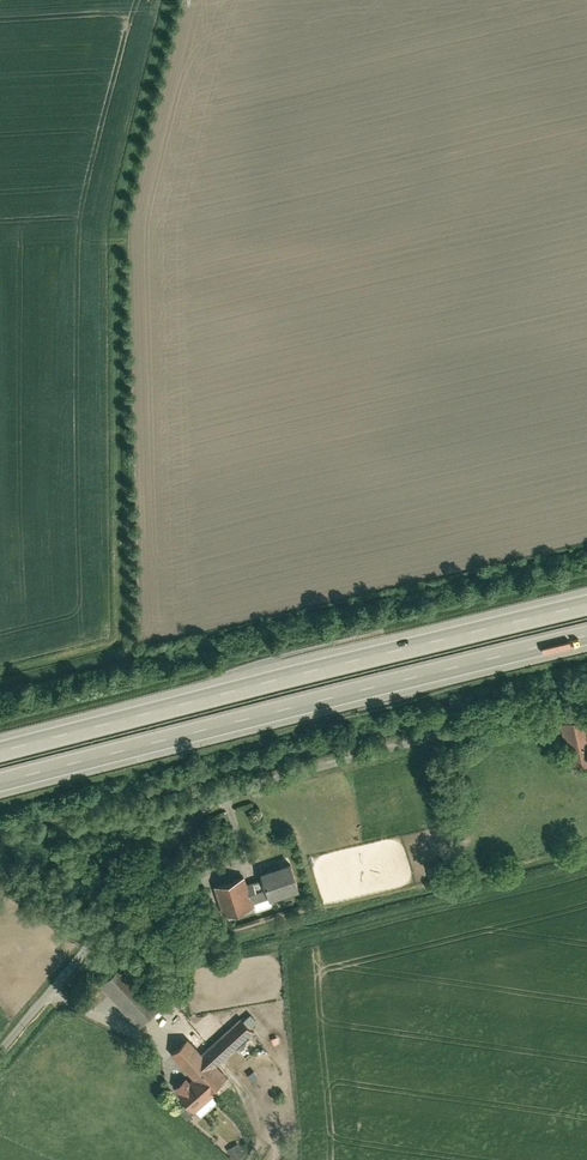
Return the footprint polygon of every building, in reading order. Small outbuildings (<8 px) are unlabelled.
[(560,724),(567,770),(586,767),(586,720),(560,724)] [(213,884),(222,916),(301,892),(292,861),(261,871),(263,878),(248,883),(246,874),(213,884)] [(128,960),(102,984),(140,1025),(166,1001),(128,960)] [(187,1037),(170,1053),(190,1074),(174,1089),(195,1111),(229,1078),(218,1066),(235,1050),(243,1057),(256,1045),(248,1037),(256,1030),(241,1014),(201,1052),(187,1037)] [(228,1148),(234,1159),(236,1159),(246,1154),(239,1141),(228,1148)]
